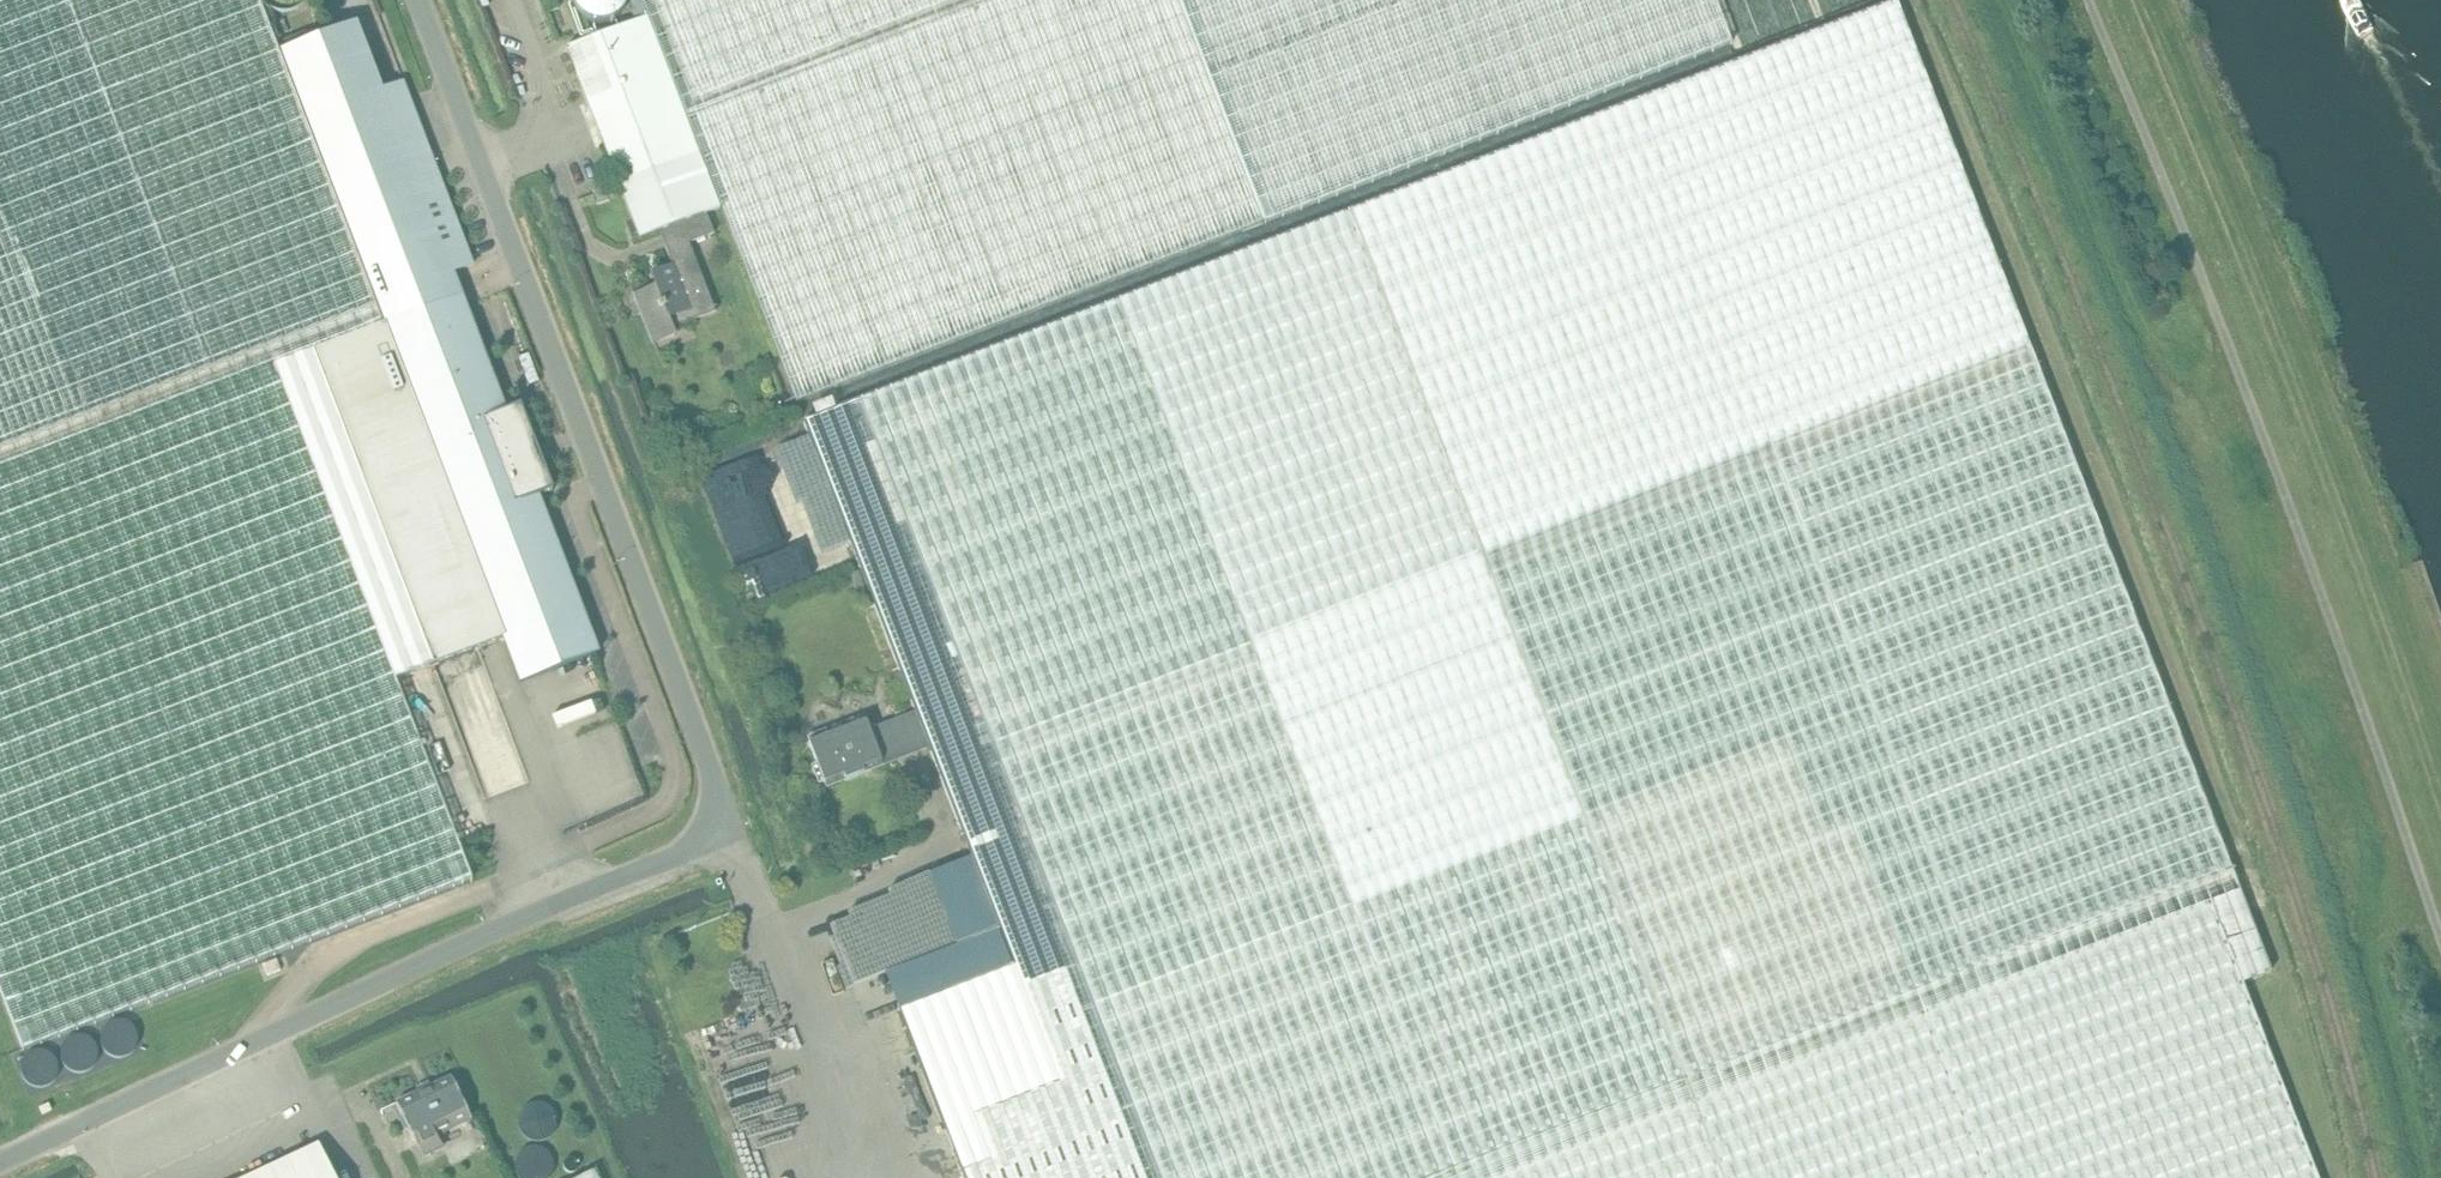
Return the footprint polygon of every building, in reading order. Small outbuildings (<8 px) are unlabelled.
[(22,1050),(473,878),(397,679),(274,366),(384,324),(279,49),(260,0),(0,0),(0,992),(22,1050)] [(710,211),(721,207),(796,402),(1732,42),(1716,0),(642,0),(648,17),(567,48),(640,238),(660,231),(707,213),(710,211)] [(574,5),(579,12),(585,17),(593,21),(601,21),(610,19),(617,15),(623,8),(626,0),(573,0),(574,5)] [(928,743),(1059,1082),(973,1115),(990,1160),(961,1171),(964,1177),(2317,1177),(2243,984),(2270,973),(2228,853),(1896,1),(1639,100),(804,422),(916,711),(928,743)] [(384,324),(274,366),(397,679),(434,665),(504,638),(521,682),(599,652),(539,495),(552,490),(526,446),(534,442),(520,407),(506,412),(505,410),(461,295),(452,273),(472,265),(403,81),(382,87),(358,22),(279,49),(384,324)] [(710,211),(707,213),(660,231),(667,250),(689,241),(718,231),(710,211)] [(642,310),(654,342),(675,334),(673,327),(716,311),(689,241),(667,250),(673,266),(652,274),(657,286),(644,291),(650,307),(642,310)] [(824,782),(928,743),(916,711),(869,729),(866,720),(809,742),(824,782)] [(416,1145),(420,1143),(425,1155),(444,1147),(438,1135),(472,1119),(452,1077),(397,1103),(416,1145)] [(319,1143),(244,1177),(336,1177),(319,1143)] [(595,1170),(577,1177),(598,1177),(595,1170)]
